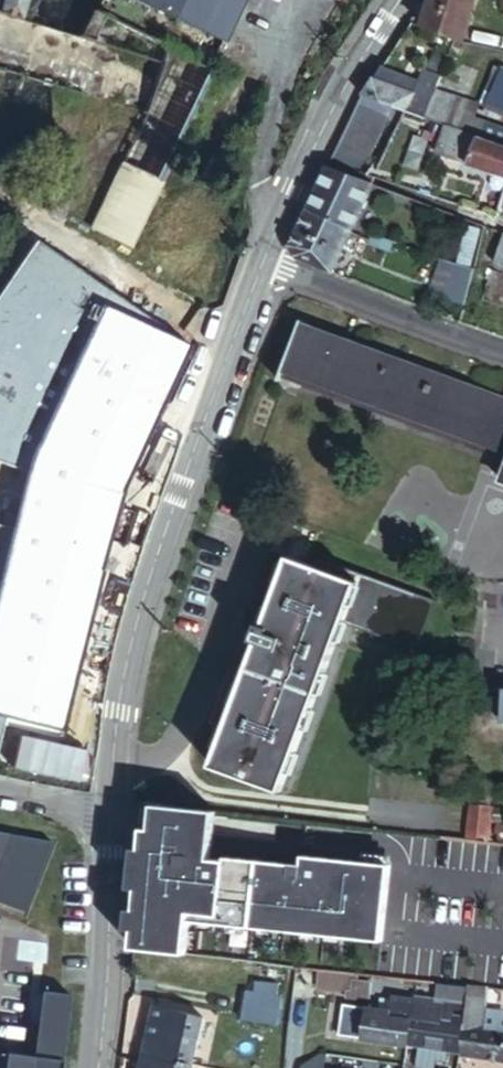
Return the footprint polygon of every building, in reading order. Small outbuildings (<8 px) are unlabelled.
[(25,0),(0,0),(0,79),(4,71),(19,24),(25,0)] [(4,71),(57,85),(148,111),(93,225),(100,229),(103,222),(134,233),(169,166),(218,67),(98,0),(96,0),(78,40),(19,24),(4,71)] [(172,11),(152,0),(108,0),(107,0),(162,30),(172,11)] [(172,11),(224,40),(246,0),(152,0),(172,11)] [(420,10),(423,15),(462,30),(467,12),(448,5),(449,0),(422,0),(420,10)] [(467,12),(470,0),(449,0),(448,5),(467,12)] [(423,15),(420,10),(418,23),(457,38),(460,38),(462,30),(423,15)] [(479,108),(485,110),(502,63),(495,61),(479,108)] [(485,110),(497,114),(497,116),(502,118),(502,64),(502,63),(485,110)] [(416,78),(379,64),(362,91),(391,102),(405,108),(422,113),(427,101),(433,89),(436,82),(418,75),(416,78)] [(421,66),(418,75),(436,82),(440,73),(421,66)] [(422,113),(445,122),(502,144),(502,130),(463,116),(469,101),(433,89),(427,101),(422,113)] [(362,91),(332,158),(361,168),(384,120),(391,102),(362,91)] [(391,102),(384,120),(398,125),(405,108),(391,102)] [(485,110),(483,117),(502,123),(502,118),(497,116),(497,114),(485,110)] [(445,122),(434,149),(502,174),(502,144),(445,122)] [(373,183),(329,163),(319,185),(362,205),(373,183)] [(362,205),(319,185),(309,206),(352,227),(362,205)] [(352,227),(309,206),(292,243),(297,253),(332,269),(352,227)] [(129,243),(134,233),(103,222),(100,229),(129,243)] [(472,265),(485,230),(471,224),(459,260),(472,265)] [(495,253),(502,256),(502,230),(495,253)] [(495,253),(493,258),(502,261),(502,256),(495,253)] [(457,263),(438,256),(428,287),(445,293),(457,263)] [(445,293),(465,301),(475,271),(457,263),(445,293)] [(499,403),(286,322),(264,380),(495,466),(488,484),(502,489),(502,393),(499,403)] [(130,378),(123,394),(151,405),(157,388),(130,378)] [(151,405),(123,394),(113,390),(94,441),(99,443),(129,456),(132,457),(153,405),(151,405)] [(129,456),(99,443),(91,460),(122,472),(129,456)] [(420,649),(437,603),(320,558),(315,569),(293,561),(268,628),(261,626),(254,642),(262,644),(216,768),(282,794),(346,622),(420,649)] [(492,807),(471,804),(470,819),(490,821),(492,807)] [(468,837),(502,841),(502,837),(502,808),(492,807),(490,821),(470,819),(468,837)] [(24,905),(52,834),(0,823),(0,895),(24,905)] [(137,948),(212,956),(217,921),(383,937),(391,862),(304,854),(304,863),(231,856),(231,859),(223,858),(226,835),(147,825),(137,948)] [(353,969),(321,966),(320,984),(347,987),(346,993),(367,996),(370,979),(358,978),(358,970),(353,969)] [(436,978),(434,998),(442,999),(441,1004),(448,1004),(448,1013),(452,1014),(453,1007),(466,1009),(470,982),(436,978)] [(259,991),(280,995),(282,984),(262,980),(259,991)] [(461,1048),(502,1053),(502,1007),(487,1005),(488,983),(470,982),(466,1015),(461,1048)] [(8,1048),(5,1067),(62,1067),(73,989),(44,985),(34,1051),(8,1048)] [(287,997),(280,995),(259,991),(252,988),(248,1017),(281,1024),(287,997)] [(397,1040),(408,1041),(414,997),(391,994),(388,1009),(366,1006),(362,1037),(367,1039),(367,1046),(395,1049),(397,1040)] [(448,1047),(461,1048),(466,1015),(452,1014),(448,1013),(448,1004),(441,1004),(442,999),(434,998),(414,995),(414,997),(408,1041),(429,1044),(428,1052),(446,1055),(448,1047)] [(157,1009),(151,1031),(200,1044),(207,1021),(157,1009)] [(151,1031),(145,1052),(175,1061),(195,1065),(200,1044),(151,1031)] [(417,1052),(428,1052),(429,1044),(418,1043),(417,1052)] [(303,1062),(326,1064),(327,1049),(320,1048),(303,1062)] [(145,1052),(141,1067),(194,1067),(195,1065),(175,1061),(145,1052)]
